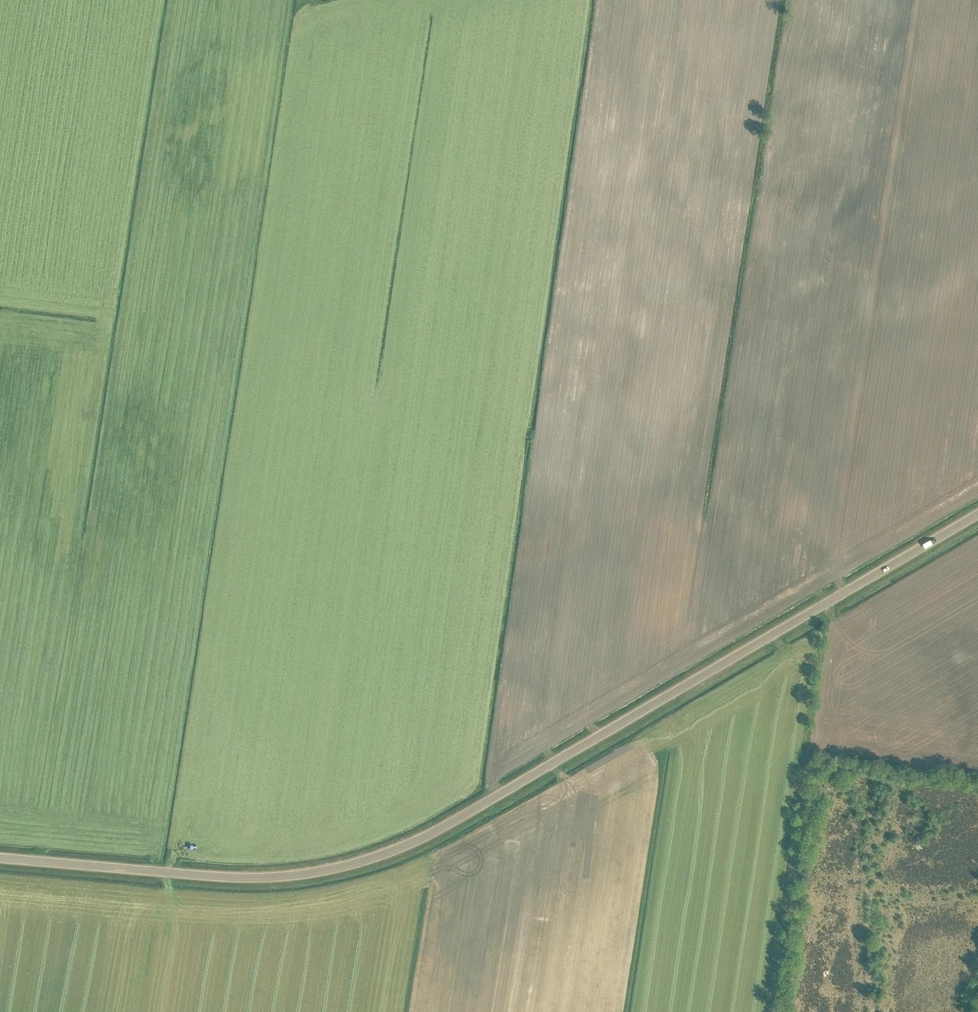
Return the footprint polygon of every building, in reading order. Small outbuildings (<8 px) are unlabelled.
[(782,633),(768,639),(770,645),(785,639),(782,633)]
